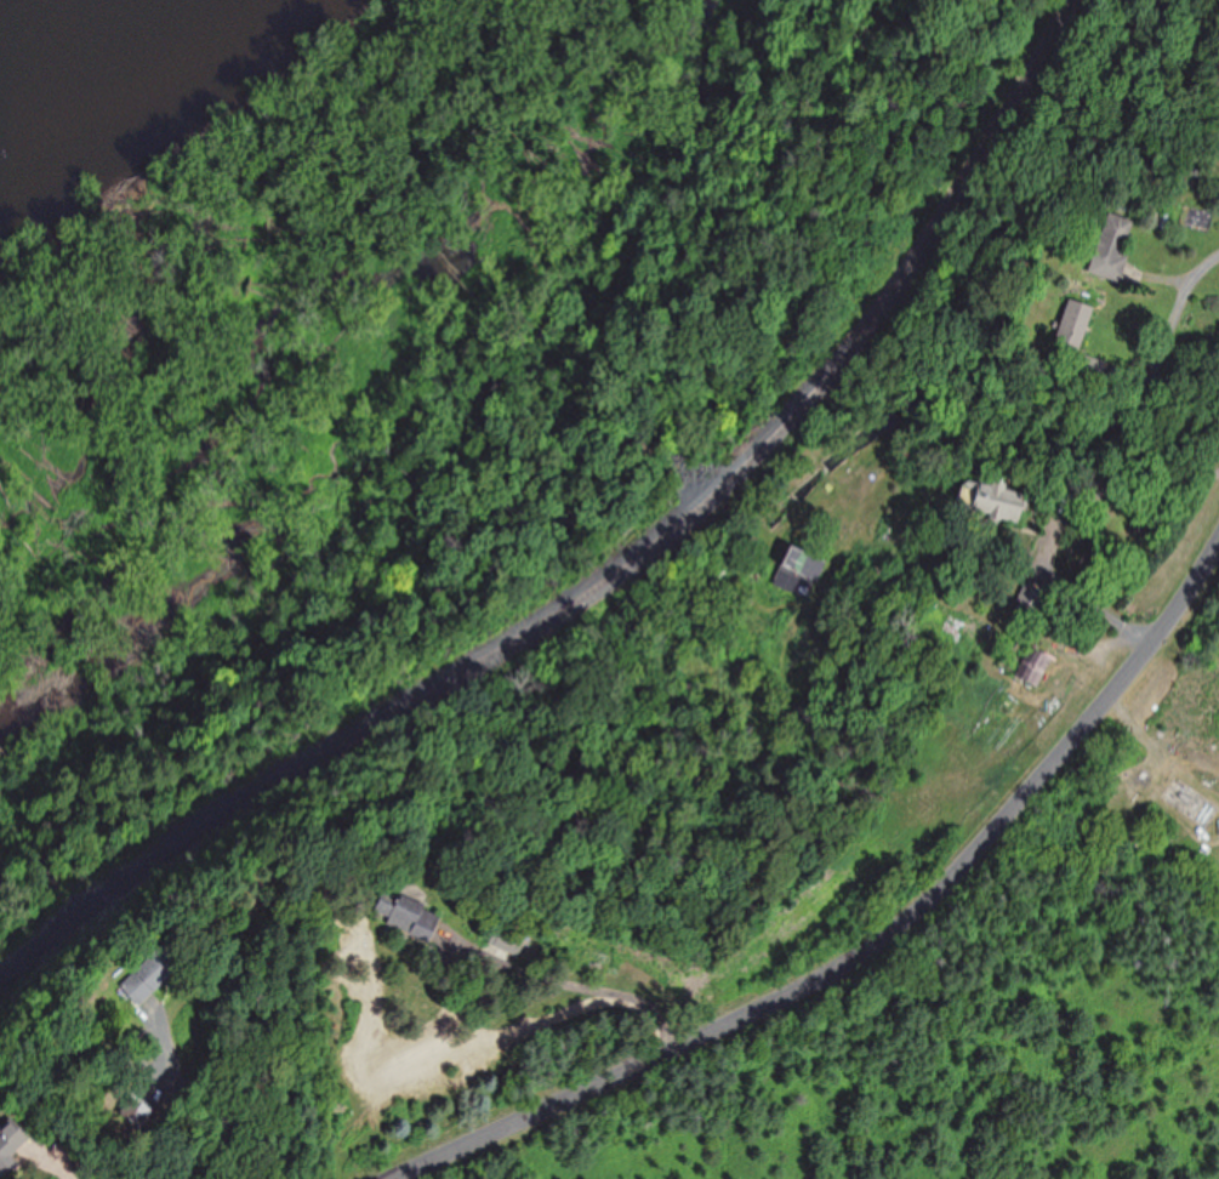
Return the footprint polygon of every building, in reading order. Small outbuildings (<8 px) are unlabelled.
[(1093,272),(1120,280),(1137,222),(1109,214),(1093,272)] [(1083,350),(1095,308),(1071,300),(1058,343),(1083,350)] [(1024,523),(1029,492),(966,481),(961,511),(1024,523)] [(788,570),(815,576),(820,557),(792,551),(788,570)] [(1047,595),(1030,587),(1022,603),(1039,612),(1047,595)] [(433,941),(444,913),(405,898),(402,906),(384,899),(376,919),(433,941)] [(522,942),(509,927),(493,941),(505,956),(522,942)] [(144,1005),(190,959),(171,940),(125,985),(144,1005)] [(6,1128),(0,1121),(0,1173),(4,1178),(20,1165),(12,1156),(32,1139),(16,1120),(6,1128)]
